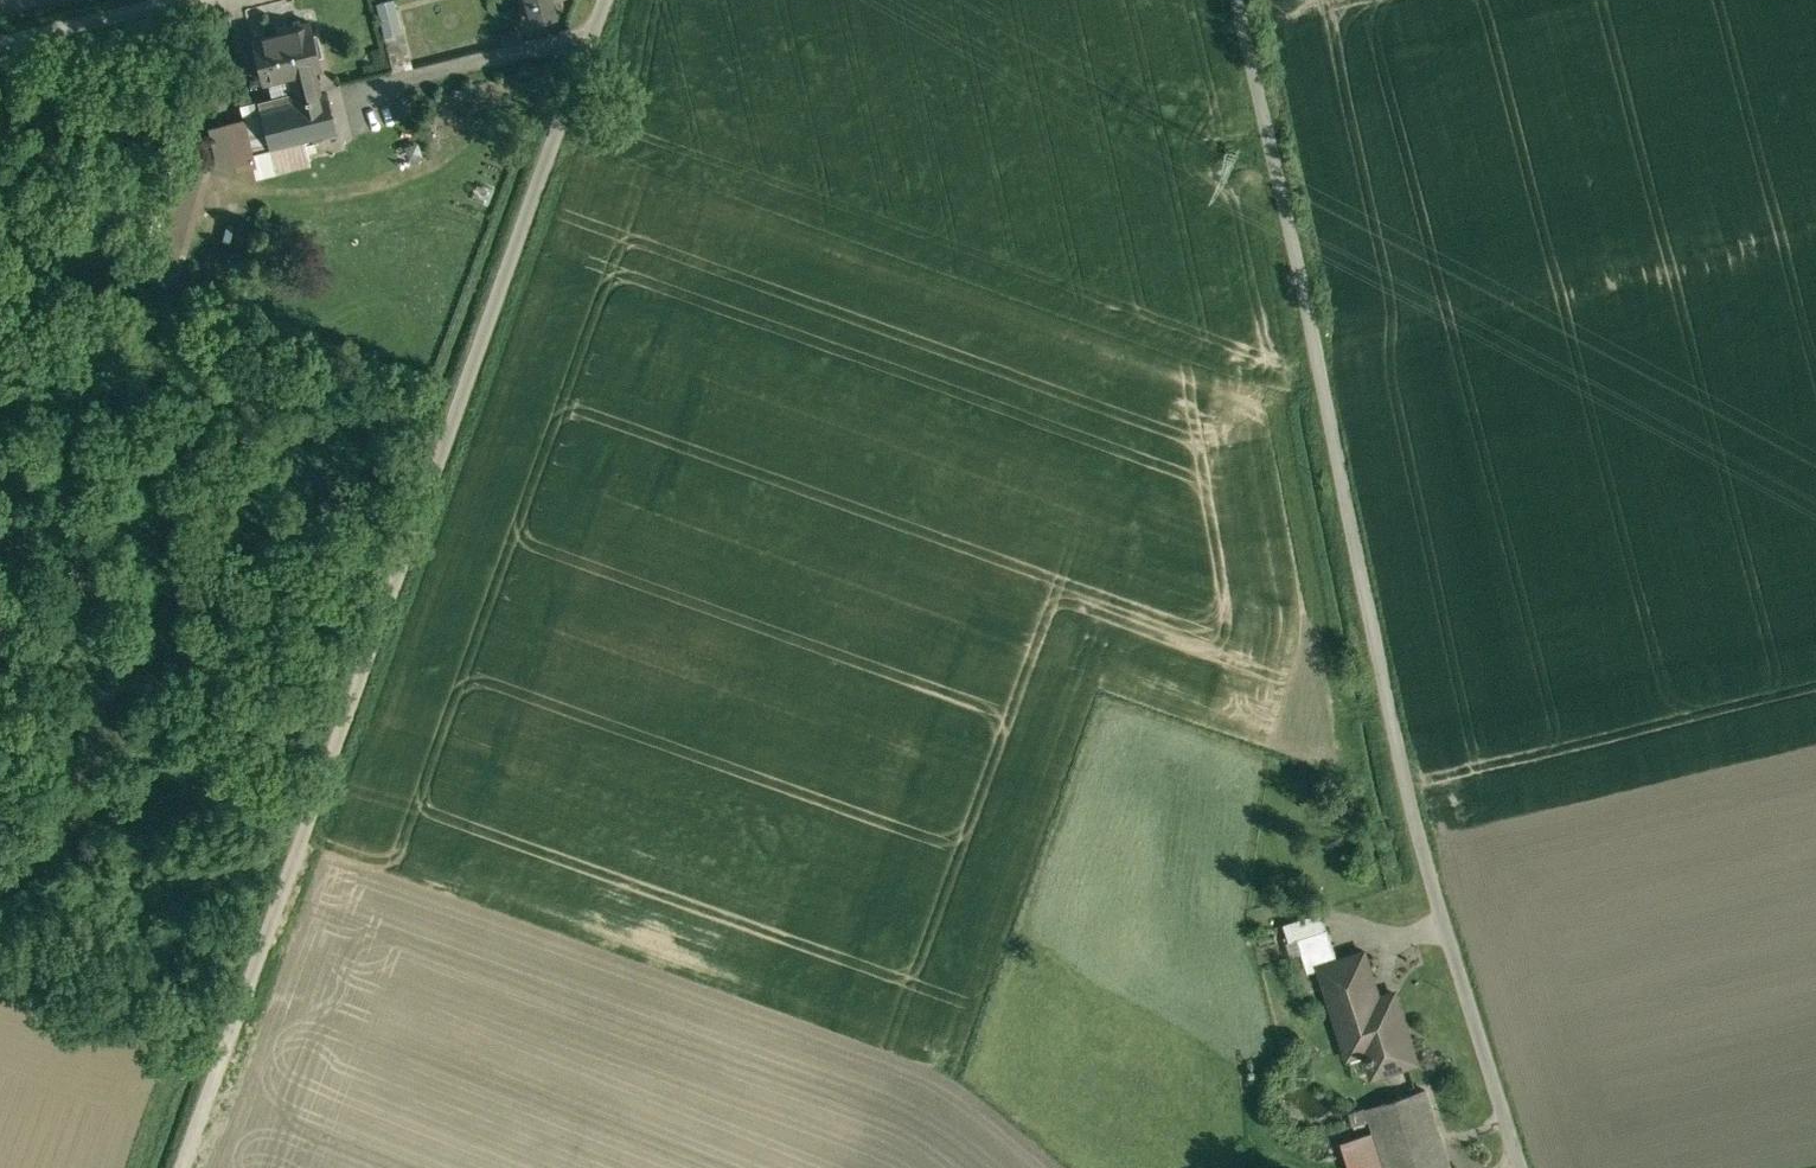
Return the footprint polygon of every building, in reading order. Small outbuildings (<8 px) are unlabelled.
[(385,35),(394,71),(409,67),(394,0),(389,0),(377,3),(385,35)] [(529,7),(534,22),(556,16),(551,0),(527,0),(529,7)] [(310,21),(286,27),(286,31),(253,39),(263,79),(289,73),(296,99),(319,93),(312,67),(320,65),(310,21)] [(296,99),(260,108),(260,109),(269,145),(336,128),(327,91),(296,99)] [(260,109),(243,113),(252,149),(269,145),(260,109)] [(1419,1059),(1397,990),(1379,996),(1363,949),(1318,964),(1343,1037),(1361,1030),(1368,1051),(1363,1053),(1364,1056),(1370,1054),(1376,1070),(1371,1072),(1372,1074),(1419,1059)] [(1351,1111),(1355,1122),(1373,1117),(1389,1167),(1453,1167),(1427,1087),(1351,1111)]
